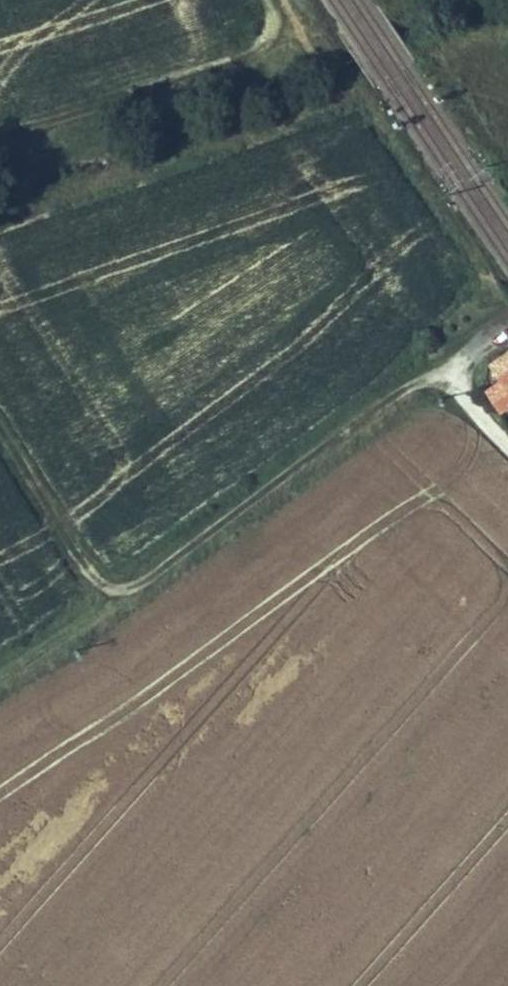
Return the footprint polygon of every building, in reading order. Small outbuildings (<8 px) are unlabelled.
[(504,384),(493,392),(505,412),(507,409),(507,359),(495,368),(504,384)]
